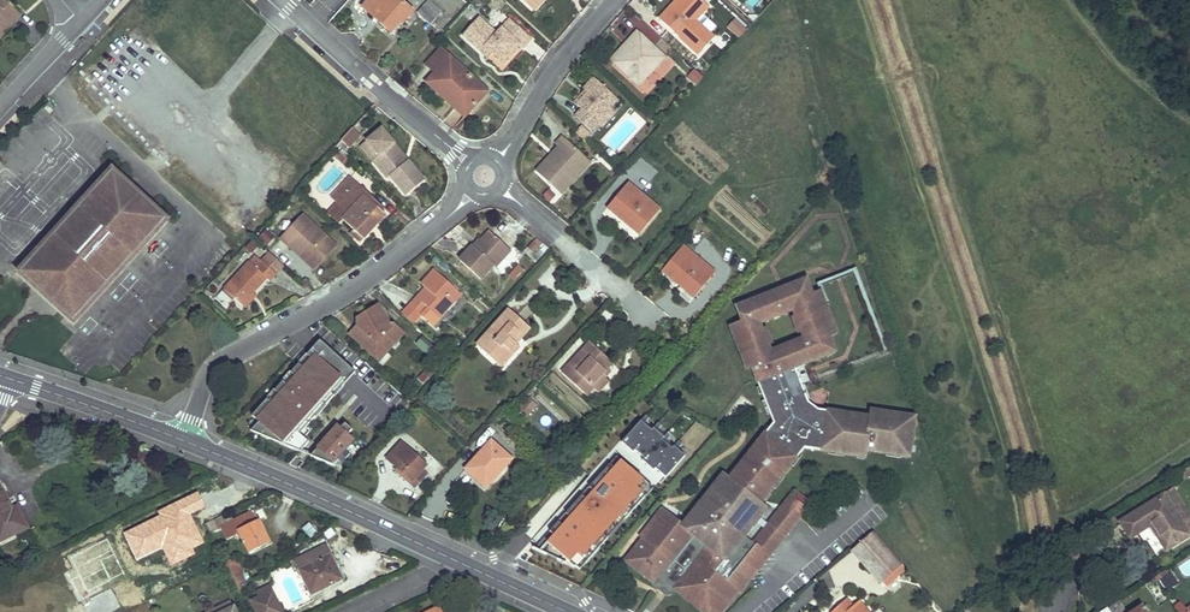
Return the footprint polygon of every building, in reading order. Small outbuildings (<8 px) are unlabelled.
[(5,0),(0,0),(0,29),(10,18),(15,22),(22,14),(5,0)] [(363,6),(391,32),(402,20),(404,22),(413,12),(399,0),(369,0),(363,6)] [(429,0),(428,0),(426,2),(440,14),(442,12),(429,0)] [(532,6),(537,10),(546,0),(537,0),(532,6)] [(704,0),(680,0),(681,1),(671,13),(668,11),(661,18),(681,37),(700,54),(716,36),(698,19),(711,5),(704,0)] [(668,11),(671,13),(681,1),(680,0),(677,0),(668,11)] [(426,2),(418,12),(431,24),(440,14),(426,2)] [(10,18),(0,29),(0,39),(15,22),(10,18)] [(496,34),(478,18),(463,36),(481,52),(485,46),(491,52),(503,62),(519,44),(523,47),(530,39),(509,19),(496,34)] [(735,39),(745,31),(736,18),(725,26),(735,39)] [(632,42),(615,62),(640,85),(666,56),(637,30),(629,39),(632,42)] [(611,59),(615,62),(632,42),(629,39),(611,59)] [(485,46),(481,52),(487,57),(491,52),(485,46)] [(451,57),(441,49),(426,64),(436,73),(451,57)] [(436,73),(430,79),(446,94),(449,91),(471,111),(489,91),(451,57),(436,73)] [(618,98),(594,76),(586,86),(587,88),(587,90),(588,91),(589,92),(579,104),(583,108),(577,115),(594,130),(599,124),(612,109),(610,108),(618,98)] [(446,94),(430,79),(428,82),(444,97),(446,94)] [(575,102),(579,104),(589,92),(588,91),(587,90),(587,88),(575,102)] [(466,116),(471,111),(449,91),(446,94),(444,97),(466,116)] [(612,109),(599,124),(604,128),(617,113),(612,109)] [(583,126),(577,132),(589,142),(594,136),(583,126)] [(349,149),(360,136),(351,128),(340,141),(349,149)] [(392,176),(408,195),(426,180),(409,160),(405,163),(391,146),(395,143),(382,128),(367,141),(373,147),(380,155),(374,160),(389,178),(392,176)] [(563,136),(556,143),(559,145),(563,148),(558,153),(558,156),(555,156),(552,154),(536,172),(561,195),(569,186),(586,167),(585,156),(563,136)] [(374,160),(380,155),(373,147),(367,141),(361,146),(374,160)] [(405,163),(409,160),(395,143),(391,146),(405,163)] [(559,145),(552,154),(555,156),(558,156),(558,153),(563,148),(559,145)] [(352,161),(340,149),(335,154),(347,166),(352,161)] [(74,321),(168,219),(113,169),(20,272),(47,296),(74,321)] [(357,186),(359,184),(352,177),(343,187),(350,193),(339,205),(349,213),(342,220),(355,232),(362,238),(364,240),(373,230),(370,227),(374,223),(377,225),(387,215),(383,212),(366,196),(366,195),(357,186)] [(627,182),(601,213),(634,241),(660,210),(627,182)] [(387,208),(359,184),(357,186),(366,195),(366,196),(383,212),(387,208)] [(350,193),(343,187),(332,199),(339,205),(350,193)] [(349,213),(339,205),(330,215),(339,224),(342,220),(349,213)] [(303,216),(298,221),(312,234),(317,228),(303,216)] [(298,221),(282,239),(290,246),(293,243),(305,254),(302,257),(315,269),(336,246),(317,228),(312,234),(298,221)] [(362,238),(355,232),(352,236),(359,242),(362,238)] [(472,247),(459,260),(481,280),(494,265),(495,267),(510,250),(490,232),(480,242),(480,248),(477,252),(472,247)] [(478,240),(472,247),(477,252),(480,248),(480,242),(478,240)] [(293,243),(290,246),(302,257),(305,254),(293,243)] [(683,245),(662,271),(677,283),(678,281),(681,284),(679,286),(694,298),(715,272),(683,245)] [(272,253),(284,260),(287,254),(276,247),(272,253)] [(250,262),(225,289),(242,304),(253,292),(266,278),(270,281),(276,274),(263,262),(257,268),(250,262)] [(516,264),(507,275),(514,280),(522,270),(516,264)] [(417,296),(410,304),(422,315),(428,309),(440,320),(456,302),(451,297),(457,291),(434,270),(421,284),(425,287),(429,290),(420,300),(417,296)] [(829,335),(837,332),(821,291),(813,294),(807,278),(738,305),(744,321),(731,326),(747,367),(752,365),(774,422),(729,478),(723,473),(683,524),(663,508),(640,536),(643,538),(625,560),(660,587),(668,577),(680,586),(713,611),(714,611),(734,587),(737,590),(739,592),(779,541),(764,529),(753,542),(744,535),(766,507),(760,503),(805,447),(865,456),(866,450),(909,456),(915,417),(871,410),(870,416),(818,408),(809,401),(795,366),(835,351),(829,335)] [(425,287),(417,296),(420,300),(429,290),(425,287)] [(451,297),(456,302),(462,296),(457,291),(451,297)] [(242,304),(245,307),(256,296),(253,292),(242,304)] [(387,329),(393,324),(378,307),(374,309),(386,323),(384,326),(387,329)] [(531,327),(511,308),(477,344),(492,357),(497,352),(507,361),(514,353),(510,350),(517,343),(531,327)] [(358,325),(351,334),(378,358),(385,350),(387,352),(405,332),(394,322),(393,324),(387,329),(384,326),(386,323),(374,309),(358,320),(356,322),(358,325)] [(317,332),(299,352),(304,358),(310,351),(322,337),(317,332)] [(322,337),(310,351),(316,357),(329,343),(322,337)] [(421,337),(414,347),(430,357),(436,348),(421,337)] [(613,362),(591,341),(562,372),(587,395),(594,388),(598,392),(608,381),(606,379),(601,374),(608,368),(613,362)] [(510,350),(514,353),(520,346),(517,343),(510,350)] [(385,350),(378,358),(380,360),(387,352),(385,350)] [(497,352),(492,357),(502,366),(507,361),(497,352)] [(601,374),(606,379),(612,371),(608,368),(601,374)] [(321,391),(303,412),(323,429),(341,409),(321,391)] [(526,414),(536,409),(530,398),(520,404),(526,414)] [(621,442),(663,480),(683,458),(641,421),(621,442)] [(331,467),(353,441),(334,425),(312,450),(331,467)] [(512,459),(492,440),(466,470),(475,478),(477,476),(488,485),(512,459)] [(427,466),(402,443),(388,459),(396,466),(404,473),(401,475),(417,490),(430,476),(423,471),(427,466)] [(396,466),(394,469),(401,475),(404,473),(396,466)] [(1174,477),(1177,483),(1189,476),(1189,468),(1174,477)] [(605,490),(585,471),(557,502),(576,520),(605,490)] [(0,482),(0,542),(29,528),(19,507),(14,509),(0,482)] [(1174,491),(1166,496),(1189,532),(1189,531),(1189,515),(1174,491)] [(1121,522),(1131,536),(1153,522),(1160,533),(1158,535),(1167,549),(1189,535),(1189,534),(1189,532),(1166,496),(1165,494),(1121,522)] [(769,522),(785,535),(806,508),(790,496),(769,522)] [(211,533),(223,527),(228,538),(240,532),(250,552),(263,545),(260,538),(266,536),(254,511),(235,521),(227,524),(223,516),(207,524),(207,525),(211,533)] [(785,535),(769,522),(764,529),(779,541),(785,535)] [(183,537),(161,547),(165,556),(187,545),(211,533),(207,525),(183,537)] [(873,530),(852,549),(881,582),(903,564),(873,530)] [(266,536),(260,538),(263,545),(269,542),(266,536)] [(323,547),(308,555),(312,564),(300,570),(312,594),(344,580),(338,567),(333,569),(327,556),(323,547)] [(331,554),(327,556),(333,569),(338,567),(331,554)] [(238,561),(226,566),(236,587),(245,583),(248,582),(238,561)] [(1170,573),(1159,580),(1167,591),(1177,584),(1170,573)] [(660,587),(669,594),(670,595),(671,595),(672,595),(673,594),(674,594),(677,590),(680,586),(668,577),(660,587)] [(249,593),(245,583),(236,587),(240,597),(249,593)] [(270,585),(256,591),(259,597),(273,590),(270,585)] [(680,586),(677,590),(705,611),(713,611),(680,586)] [(737,590),(734,587),(714,611),(720,611),(737,590)] [(257,611),(283,611),(273,590),(259,597),(252,600),(257,611)] [(831,611),(871,611),(860,601),(854,606),(847,598),(831,611)] [(1102,611),(1126,611),(1118,601),(1102,611)] [(1144,610),(1148,608),(1145,604),(1132,611),(1145,611),(1144,610)]
